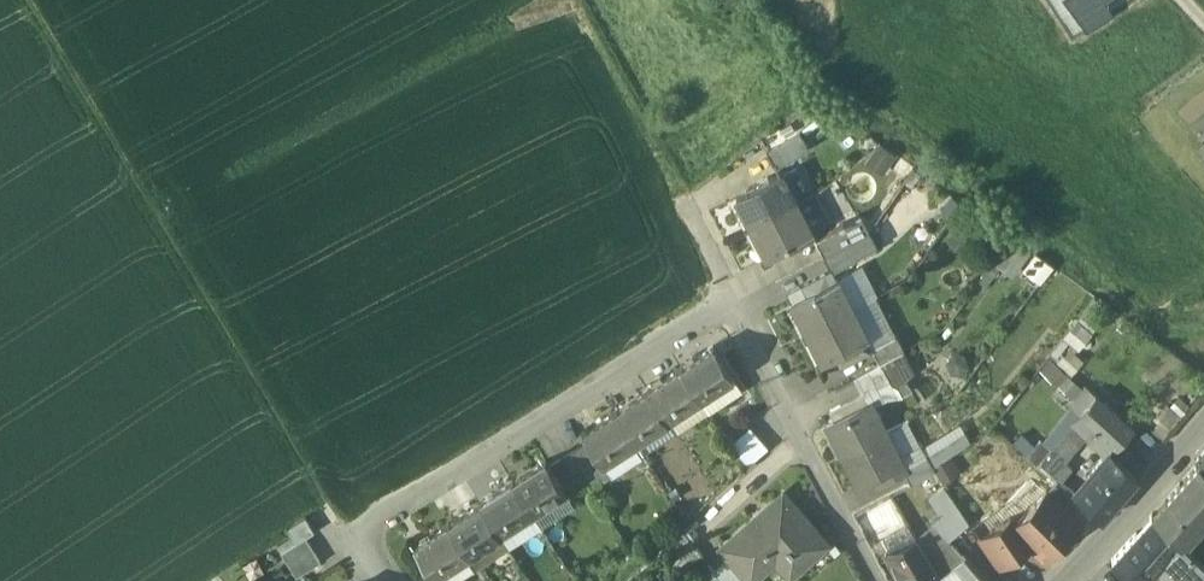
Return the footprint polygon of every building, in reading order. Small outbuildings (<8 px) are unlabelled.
[(1078,12),(1096,0),(1070,0),(1078,12)] [(1104,0),(1096,0),(1078,12),(1087,26),(1111,10),(1104,0)] [(818,117),(803,132),(814,143),(829,129),(818,117)] [(792,139),(769,151),(778,167),(800,155),(792,139)] [(1196,157),(1203,165),(1203,149),(1196,157)] [(783,173),(738,197),(753,227),(799,203),(783,173)] [(799,203),(753,227),(769,257),(814,233),(799,203)] [(840,228),(817,240),(825,256),(848,244),(840,228)] [(870,233),(848,244),(856,259),(878,248),(870,233)] [(1012,236),(994,263),(1014,276),(1032,249),(1012,236)] [(848,244),(825,256),(833,271),(856,259),(848,244)] [(1023,272),(1045,281),(1054,261),(1032,252),(1023,272)] [(831,283),(825,273),(805,284),(810,293),(831,283)] [(810,293),(793,302),(808,333),(852,310),(838,279),(831,283),(810,293)] [(852,310),(808,333),(824,362),(868,339),(852,310)] [(895,335),(872,347),(880,363),(903,351),(895,335)] [(733,374),(713,344),(680,366),(700,396),(733,374)] [(903,351),(880,363),(890,382),(868,393),(872,400),(874,404),(888,396),(915,371),(904,350),(903,351)] [(880,363),(857,375),(865,391),(866,394),(868,393),(890,382),(880,363)] [(700,396),(680,366),(648,388),(667,418),(700,396)] [(668,419),(648,389),(616,411),(635,441),(668,419)] [(868,393),(866,394),(865,391),(844,402),(849,412),(872,400),(868,393)] [(1133,429),(1096,395),(1080,412),(1118,446),(1133,429)] [(849,412),(826,424),(841,453),(887,429),(874,404),(872,400),(849,412)] [(635,441),(616,411),(582,433),(586,439),(601,462),(602,463),(604,462),(633,443),(635,441)] [(747,461),(769,444),(752,422),(731,439),(747,461)] [(887,429),(841,453),(857,483),(903,459),(887,429)] [(601,462),(586,439),(575,447),(589,470),(601,462)] [(943,441),(925,453),(931,463),(948,451),(943,441)] [(633,443),(604,462),(612,474),(613,476),(642,456),(633,443)] [(589,470),(575,447),(562,456),(576,478),(583,474),(589,470)] [(1195,461),(1196,462),(1203,470),(1203,450),(1195,461)] [(1075,492),(1100,519),(1138,476),(1112,452),(1075,492)] [(925,453),(903,467),(911,483),(935,470),(931,463),(925,453)] [(935,462),(945,477),(956,470),(946,455),(935,462)] [(576,478),(562,456),(548,464),(563,487),(576,478)] [(548,464),(545,459),(512,481),(532,511),(565,489),(548,464)] [(589,470),(583,474),(591,487),(612,474),(604,462),(602,463),(601,462),(589,470)] [(1196,462),(1151,513),(1176,537),(1180,541),(1203,515),(1203,470),(1196,462)] [(532,511),(512,481),(479,502),(480,505),(499,533),(532,511)] [(968,520),(942,484),(927,495),(939,511),(930,518),(948,538),(968,520)] [(1079,520),(1046,489),(1014,523),(1046,554),(1079,520)] [(824,539),(781,490),(721,543),(729,553),(750,576),(774,554),(788,571),(824,539)] [(499,534),(480,505),(448,525),(467,555),(499,534)] [(1176,537),(1151,513),(1110,557),(1135,580),(1176,537)] [(289,527),(297,541),(315,530),(305,516),(289,527)] [(1027,546),(1004,521),(980,537),(998,564),(1027,546)] [(467,555),(448,525),(414,547),(434,577),(467,555)] [(915,537),(899,546),(901,549),(889,555),(903,580),(945,580),(915,537)] [(951,540),(930,554),(946,580),(988,580),(951,540)] [(729,553),(713,567),(724,580),(754,580),(750,576),(729,553)]
